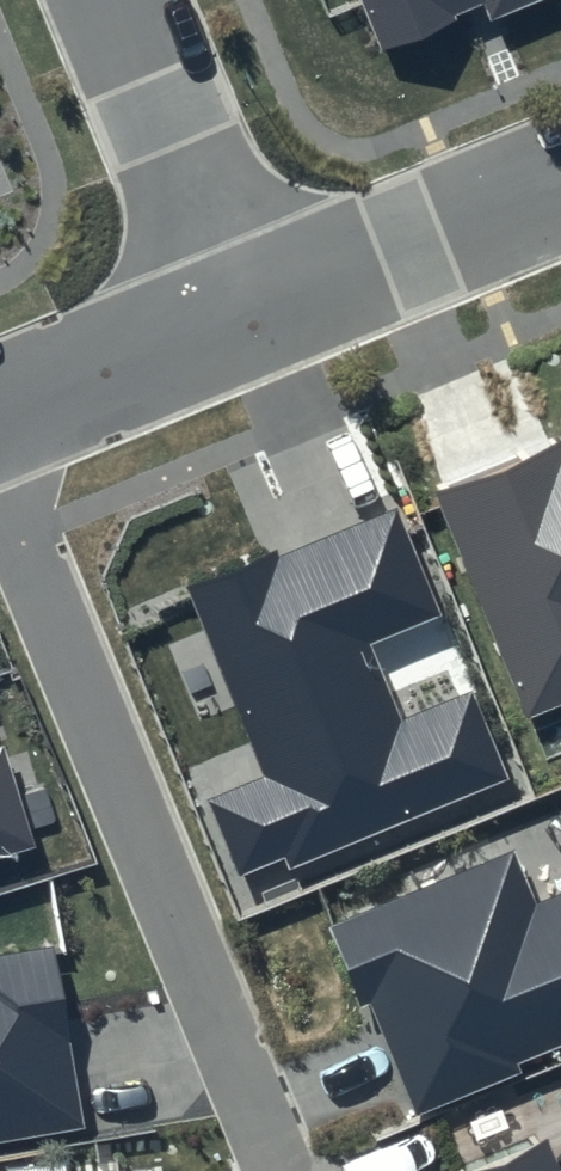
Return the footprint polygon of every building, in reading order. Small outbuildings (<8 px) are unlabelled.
[(381,47),(484,4),(491,20),(539,0),(361,0),(381,47)] [(436,494),(530,717),(560,704),(560,442),(436,494)] [(400,500),(190,588),(268,775),(210,799),(241,873),(286,854),(292,869),(512,777),(473,684),(405,712),(378,649),(450,619),(400,500)] [(36,844),(6,747),(0,749),(0,856),(36,844)] [(328,927),(361,1007),(371,1003),(418,1116),(521,1073),(518,1064),(560,1046),(560,892),(535,902),(514,850),(328,927)] [(83,1127),(53,947),(0,956),(0,1141),(83,1127)] [(548,1137),(467,1170),(560,1170),(560,1169),(548,1137)]
